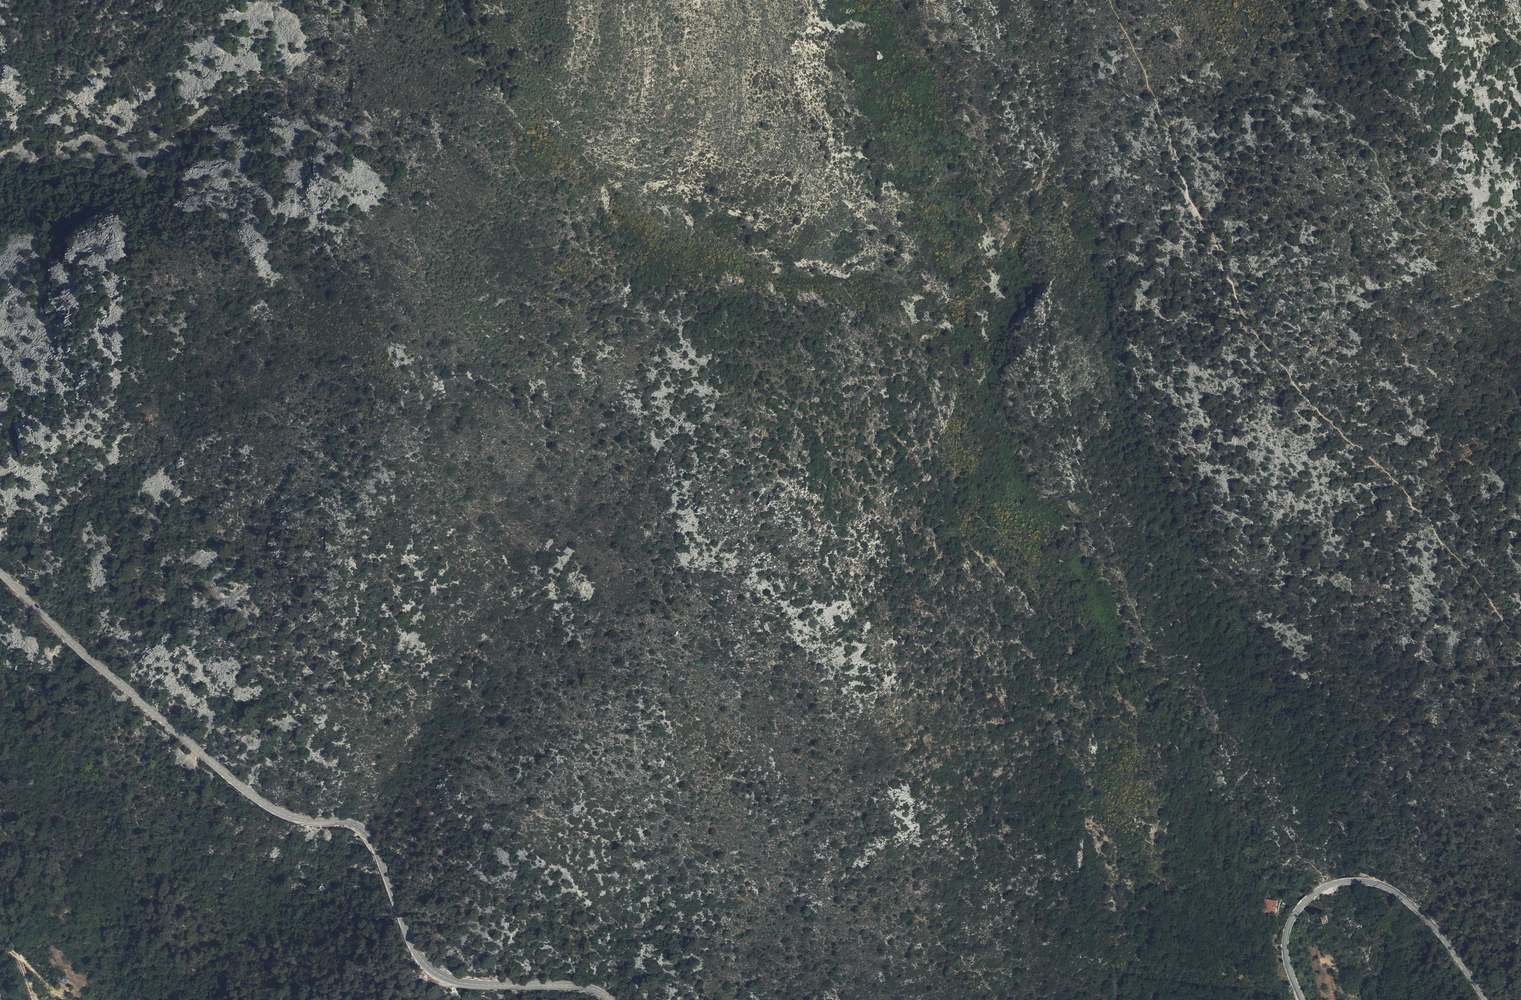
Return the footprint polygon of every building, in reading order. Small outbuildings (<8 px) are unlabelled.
[(1279,912),(1281,901),(1268,898),(1267,910),(1279,912)]
